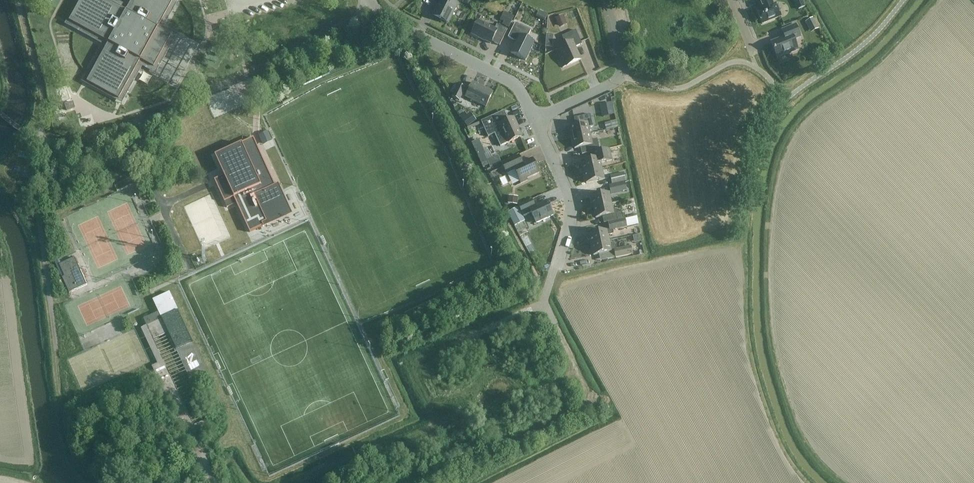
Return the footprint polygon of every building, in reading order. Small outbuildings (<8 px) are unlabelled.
[(172,36),(158,28),(174,0),(132,0),(126,11),(107,0),(81,0),(69,21),(109,43),(87,82),(119,100),(141,60),(154,68),(162,53),(172,36)] [(449,23),(458,4),(449,0),(439,0),(441,1),(434,15),(449,23)] [(774,4),(772,0),(758,0),(762,9),(757,11),(762,24),(781,17),(776,3),(774,4)] [(641,3),(644,25),(654,23),(650,1),(641,3)] [(515,16),(504,11),(500,20),(504,22),(503,24),(509,27),(515,16)] [(568,24),(563,15),(555,18),(559,28),(568,24)] [(805,22),(811,33),(819,29),(814,18),(805,22)] [(495,29),(478,20),(472,34),(491,43),(492,42),(500,46),(508,29),(497,24),(495,29)] [(511,53),(526,60),(535,42),(527,38),(531,31),(515,23),(508,37),(517,42),(511,53)] [(227,25),(219,27),(222,37),(230,35),(227,25)] [(790,51),(791,53),(798,50),(794,40),(801,37),(796,25),(782,30),(785,38),(771,43),(777,56),(790,51)] [(582,44),(576,30),(562,36),(566,44),(559,47),(567,66),(581,60),(575,47),(582,44)] [(224,45),(214,48),(219,63),(223,62),(222,57),(227,56),(224,45)] [(493,93),(473,83),(466,97),(486,107),(493,93)] [(460,100),(466,88),(458,84),(452,96),(460,100)] [(73,102),(65,104),(67,111),(75,108),(73,102)] [(614,116),(612,103),(601,105),(603,118),(614,116)] [(504,111),(481,121),(489,137),(495,134),(498,132),(492,120),(505,115),(507,120),(508,120),(504,111)] [(466,112),(460,117),(468,127),(473,123),(467,115),(466,112)] [(242,114),(228,117),(230,124),(243,121),(242,114)] [(572,137),(590,133),(589,127),(593,126),(590,114),(574,118),(576,125),(570,126),(572,137)] [(507,120),(505,115),(492,120),(498,132),(495,134),(501,146),(521,137),(516,125),(517,125),(514,117),(508,120),(507,120)] [(608,129),(621,126),(620,120),(607,123),(608,129)] [(590,133),(572,137),(575,149),(581,147),(582,154),(600,150),(598,139),(592,140),(590,133)] [(224,176),(214,180),(227,208),(237,204),(250,232),(268,224),(267,222),(288,213),(253,138),(235,147),(215,156),(224,176)] [(612,148),(615,162),(624,159),(621,146),(612,148)] [(584,172),(602,168),(600,163),(612,161),(609,149),(593,152),(595,159),(582,161),(584,172)] [(523,163),(519,155),(502,163),(506,173),(515,170),(521,183),(527,180),(527,179),(539,173),(533,158),(523,163)] [(587,183),(604,179),(602,168),(584,172),(587,183)] [(610,176),(612,184),(626,181),(625,173),(610,176)] [(115,186),(117,191),(134,184),(131,178),(115,186)] [(610,186),(611,194),(627,191),(625,182),(610,186)] [(594,207),(611,203),(609,192),(591,196),(594,207)] [(518,197),(509,196),(509,203),(517,204),(518,197)] [(535,206),(532,200),(519,206),(524,216),(531,212),(536,223),(553,215),(547,201),(535,206)] [(613,209),(611,203),(594,207),(596,218),(602,217),(604,223),(623,219),(622,212),(618,213),(618,211),(615,209),(613,209)] [(522,215),(518,207),(508,213),(512,221),(522,215)] [(592,245),(609,241),(608,235),(614,234),(613,230),(627,227),(625,219),(608,223),(610,229),(589,234),(592,245)] [(609,241),(592,245),(594,255),(614,251),(616,258),(633,254),(631,246),(617,249),(616,245),(610,246),(609,241)] [(87,285),(75,258),(61,264),(59,265),(64,274),(65,277),(62,278),(69,293),(87,285)] [(59,259),(55,262),(62,278),(65,277),(64,274),(59,265),(61,264),(59,259)] [(206,482),(220,482),(197,434),(212,427),(208,419),(194,425),(154,340),(169,333),(191,382),(208,375),(169,292),(153,300),(159,312),(144,319),(147,325),(141,328),(157,364),(152,366),(206,482)]
